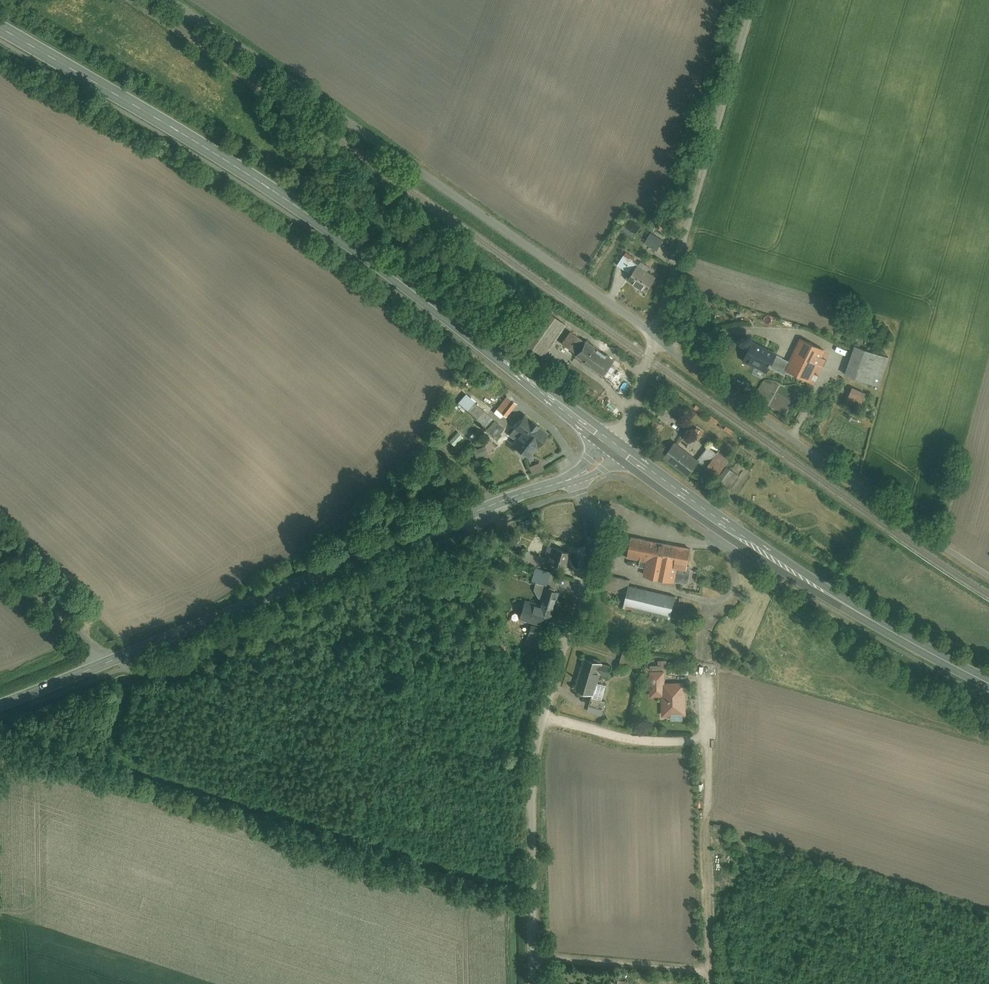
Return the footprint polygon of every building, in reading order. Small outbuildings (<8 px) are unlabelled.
[(655,236),(643,254),(653,260),(664,242),(655,236)] [(622,256),(615,267),(629,275),(636,264),(622,256)] [(634,269),(626,283),(645,294),(653,281),(634,269)] [(518,342),(542,358),(563,325),(539,309),(518,342)] [(563,346),(578,355),(576,358),(603,376),(615,359),(587,341),(586,343),(571,334),(563,346)] [(799,341),(788,363),(773,355),(772,356),(750,345),(741,363),(764,375),(768,368),(785,377),(787,373),(810,384),(826,354),(799,341)] [(853,349),(843,375),(876,387),(886,361),(853,349)] [(851,390),(846,401),(858,406),(862,395),(851,390)] [(463,396),(456,404),(495,438),(502,430),(463,396)] [(497,412),(506,419),(515,406),(506,400),(497,412)] [(513,442),(510,446),(526,457),(529,453),(533,455),(547,433),(521,416),(507,438),(513,442)] [(690,439),(695,442),(700,434),(696,431),(690,439)] [(688,477),(697,464),(703,468),(716,477),(721,470),(709,462),(716,453),(706,446),(697,459),(673,442),(661,458),(688,477)] [(549,447),(544,452),(548,456),(553,451),(549,447)] [(540,463),(529,468),(532,475),(543,470),(540,463)] [(692,571),(686,565),(691,542),(633,529),(626,558),(645,562),(642,578),(671,584),(672,579),(689,583),(692,571)] [(542,567),(563,572),(568,554),(547,548),(542,567)] [(532,585),(545,589),(550,575),(537,571),(532,585)] [(596,573),(593,586),(622,593),(625,580),(596,573)] [(627,586),(622,610),(669,619),(674,595),(627,586)] [(541,589),(535,607),(522,603),(516,621),(547,631),(558,595),(541,589)] [(611,672),(601,668),(602,665),(582,658),(571,692),(590,698),(602,702),(607,687),(596,684),(598,676),(608,679),(611,672)] [(648,673),(648,697),(660,697),(661,719),(684,718),(683,683),(663,684),(663,673),(648,673)]
